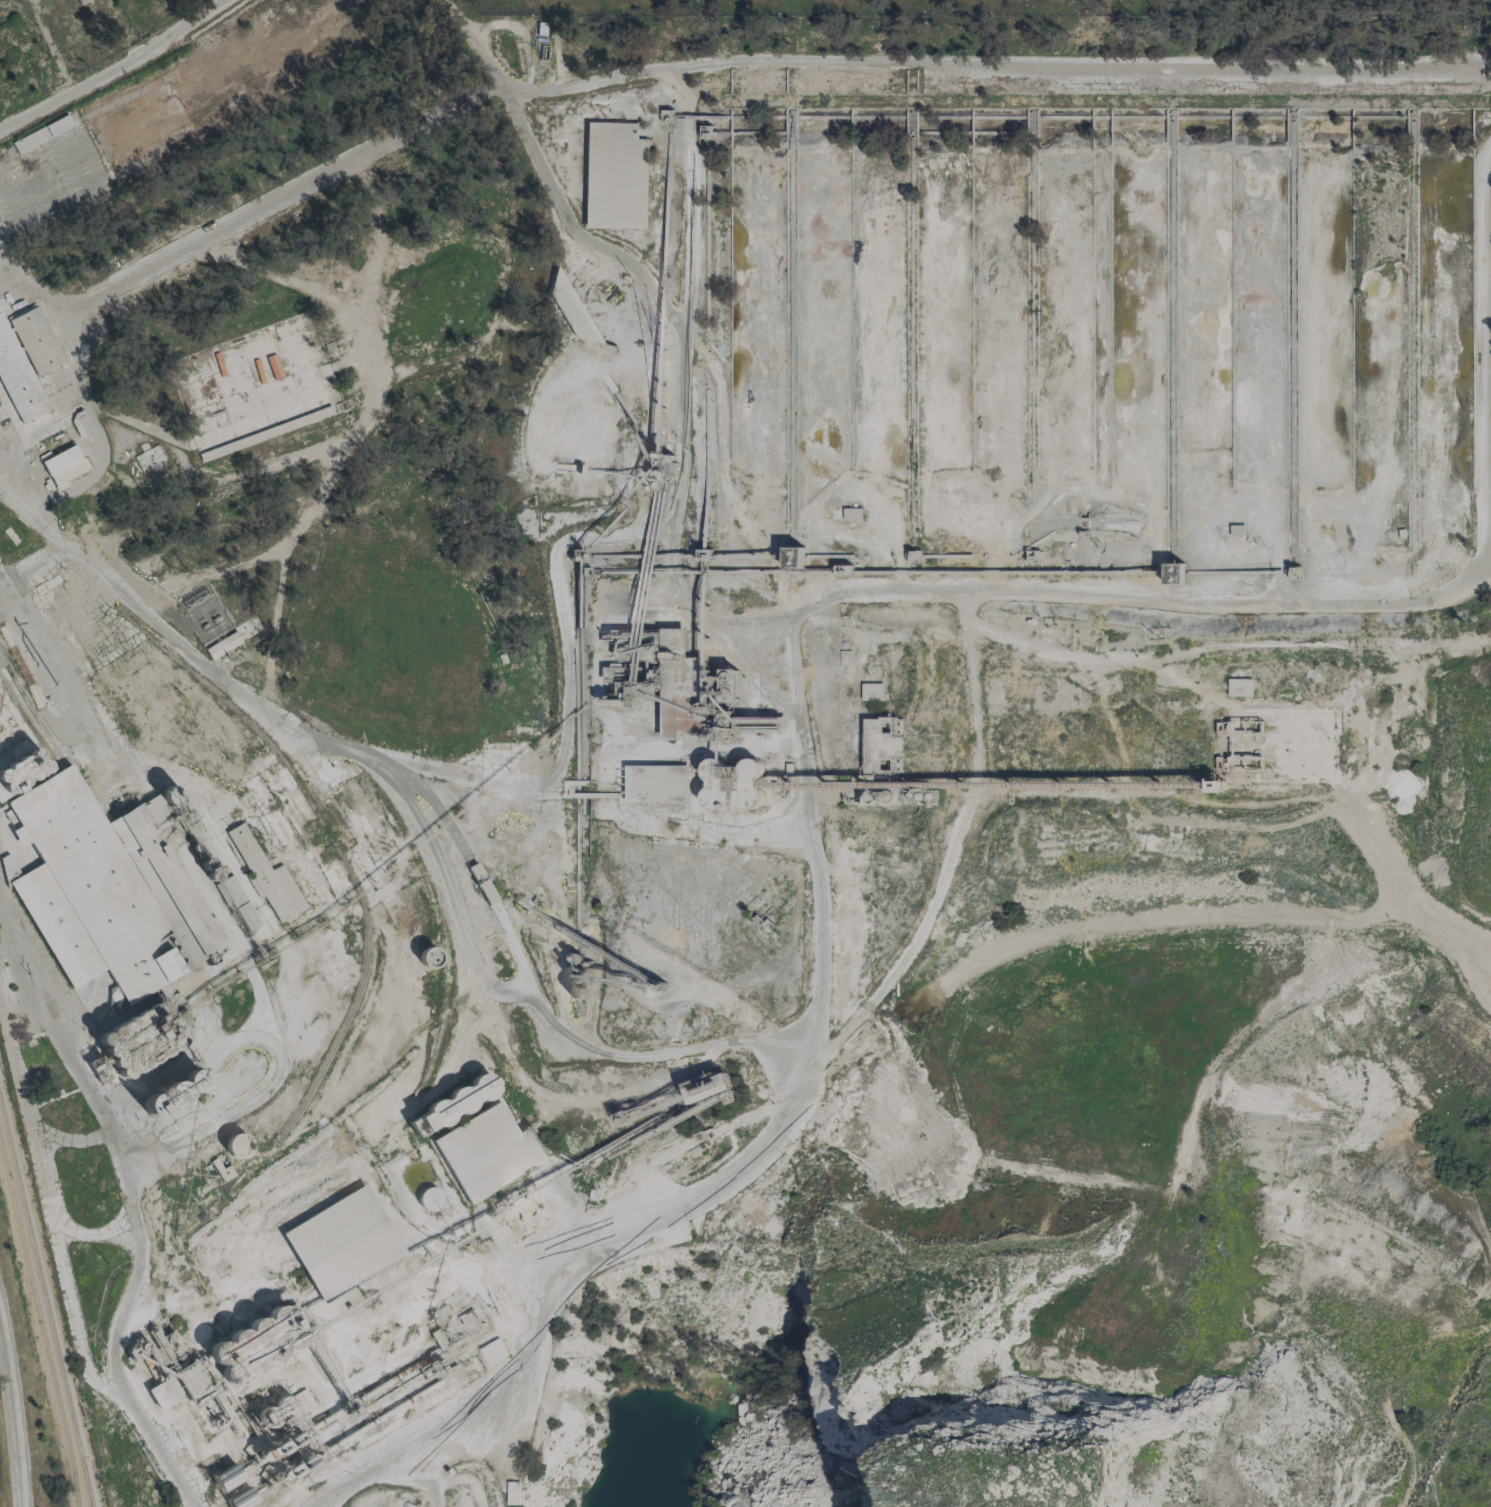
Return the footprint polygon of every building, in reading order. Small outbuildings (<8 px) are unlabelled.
[(582,228),(647,229),(649,139),(639,138),(639,123),(584,122),(582,228)] [(36,303),(7,317),(34,376),(64,363),(36,303)] [(0,310),(0,385),(19,424),(48,411),(0,310)] [(282,376),(274,353),(248,363),(254,378),(256,377),(259,385),(282,376)] [(12,411),(0,382),(0,404),(4,414),(12,411)] [(93,431),(82,410),(68,418),(79,438),(93,431)] [(41,460),(53,487),(86,471),(74,445),(41,460)] [(843,521),(861,521),(862,509),(844,508),(843,521)] [(1245,525),(1230,525),(1230,536),(1245,536),(1245,525)] [(203,649),(210,660),(241,642),(234,631),(203,649)] [(1252,695),(1252,679),(1227,679),(1227,695),(1252,695)] [(67,989),(105,969),(124,1004),(182,973),(168,948),(178,943),(190,964),(222,948),(166,842),(150,850),(129,810),(103,823),(71,764),(3,800),(21,833),(23,832),(40,864),(10,880),(67,989)] [(304,905),(281,864),(269,870),(242,821),(224,832),(247,870),(250,869),(265,895),(273,891),(287,915),(304,905)] [(213,884),(223,904),(231,900),(247,930),(258,924),(233,875),(213,884)] [(466,1204),(549,1159),(530,1124),(515,1132),(498,1101),(430,1139),(466,1204)] [(225,1158),(247,1158),(247,1133),(225,1133),(225,1158)] [(233,1175),(221,1154),(209,1161),(221,1182),(233,1175)] [(404,1256),(365,1184),(280,1230),(320,1302),(404,1256)] [(417,1197),(427,1214),(444,1203),(434,1187),(417,1197)] [(220,1491),(242,1480),(234,1464),(212,1475),(220,1491)] [(256,1502),(248,1487),(226,1499),(230,1506),(246,1506),(256,1502)]
